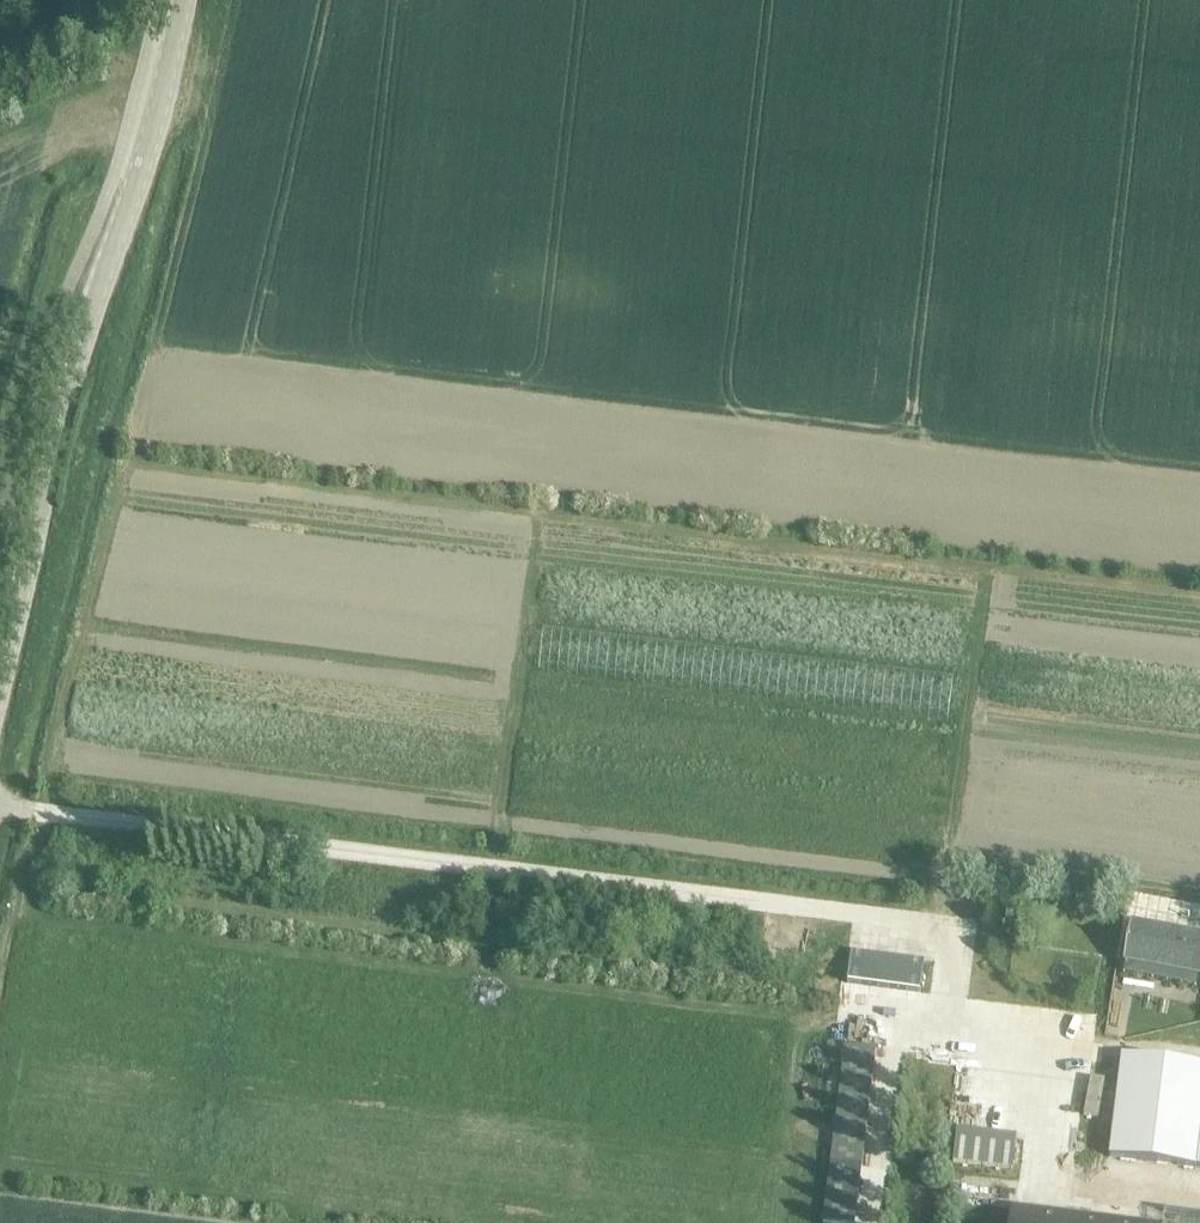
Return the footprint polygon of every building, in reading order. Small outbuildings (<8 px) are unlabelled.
[(1199,972),(1199,934),(1130,922),(1122,963),(1199,976),(1199,972)] [(851,952),(847,985),(909,993),(918,994),(922,961),(906,959),(851,952)] [(1087,1042),(1075,1126),(1199,1145),(1199,1060),(1087,1042)] [(844,1047),(838,1098),(869,1102),(875,1051),(844,1047)] [(954,1133),(951,1164),(1009,1171),(1013,1140),(954,1133)] [(1011,1222),(1122,1222),(1012,1210),(1011,1222)] [(1179,1213),(1164,1211),(1163,1222),(1199,1222),(1199,1216),(1179,1213)]
